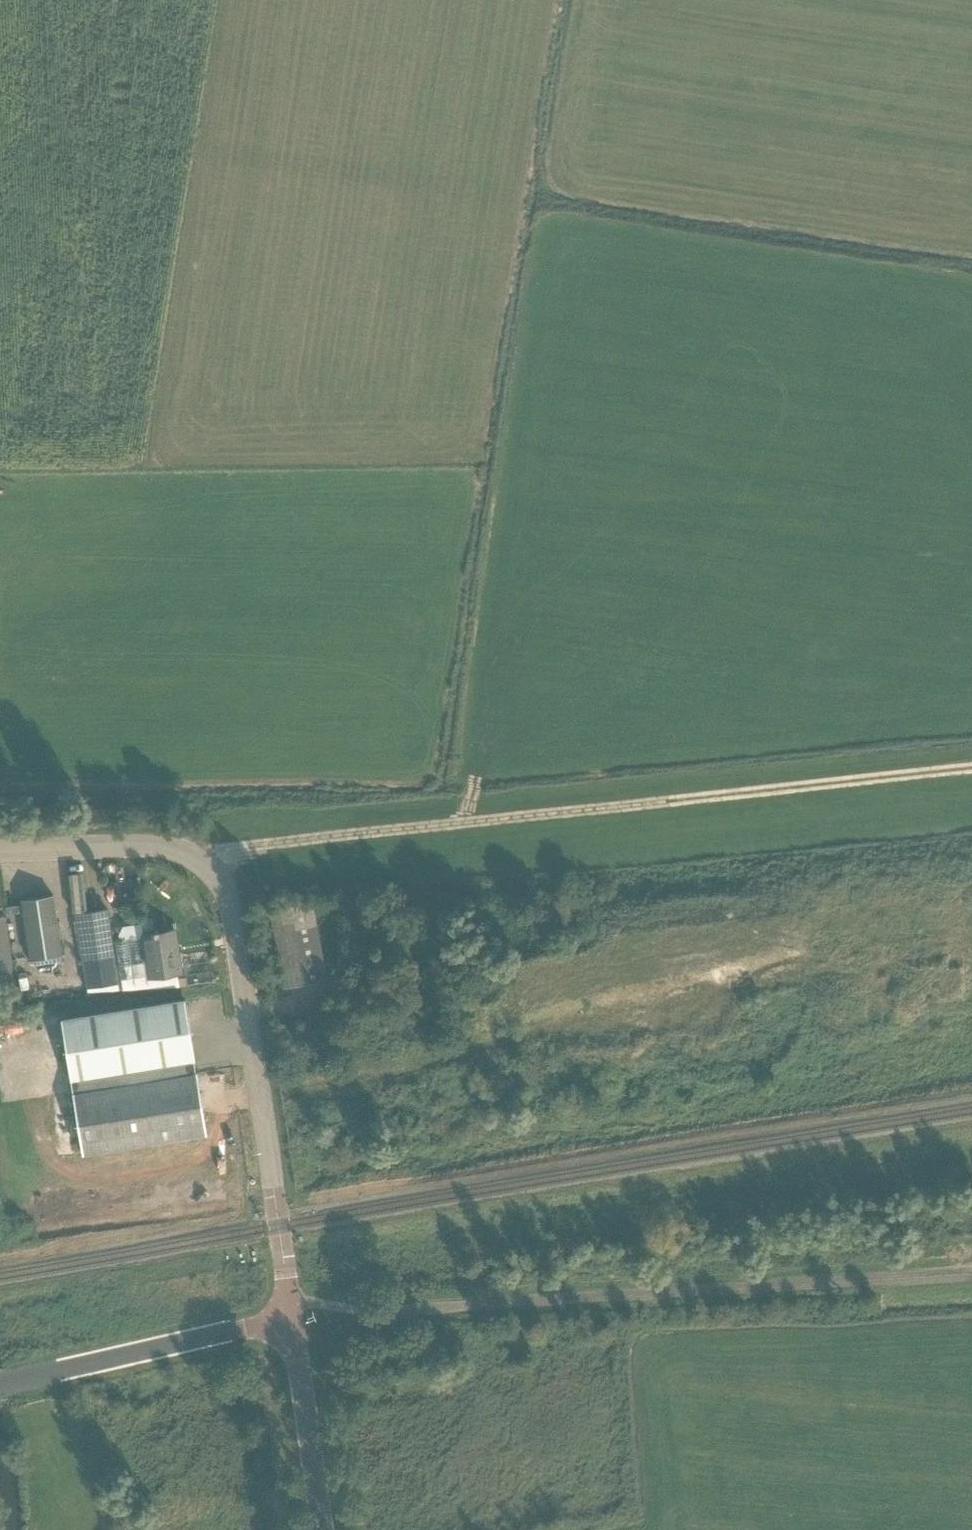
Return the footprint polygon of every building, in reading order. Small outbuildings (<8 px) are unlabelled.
[(30,959),(62,954),(53,895),(21,900),(30,959)] [(286,988),(325,980),(310,901),(271,908),(286,988)] [(87,987),(118,983),(107,909),(76,914),(87,987)] [(150,978),(181,973),(175,929),(159,932),(158,930),(154,930),(154,932),(143,934),(150,978)] [(141,938),(116,941),(122,979),(147,975),(141,938)] [(197,1073),(195,1073),(193,1060),(195,1060),(185,1000),(61,1020),(83,1154),(206,1134),(197,1073)]
